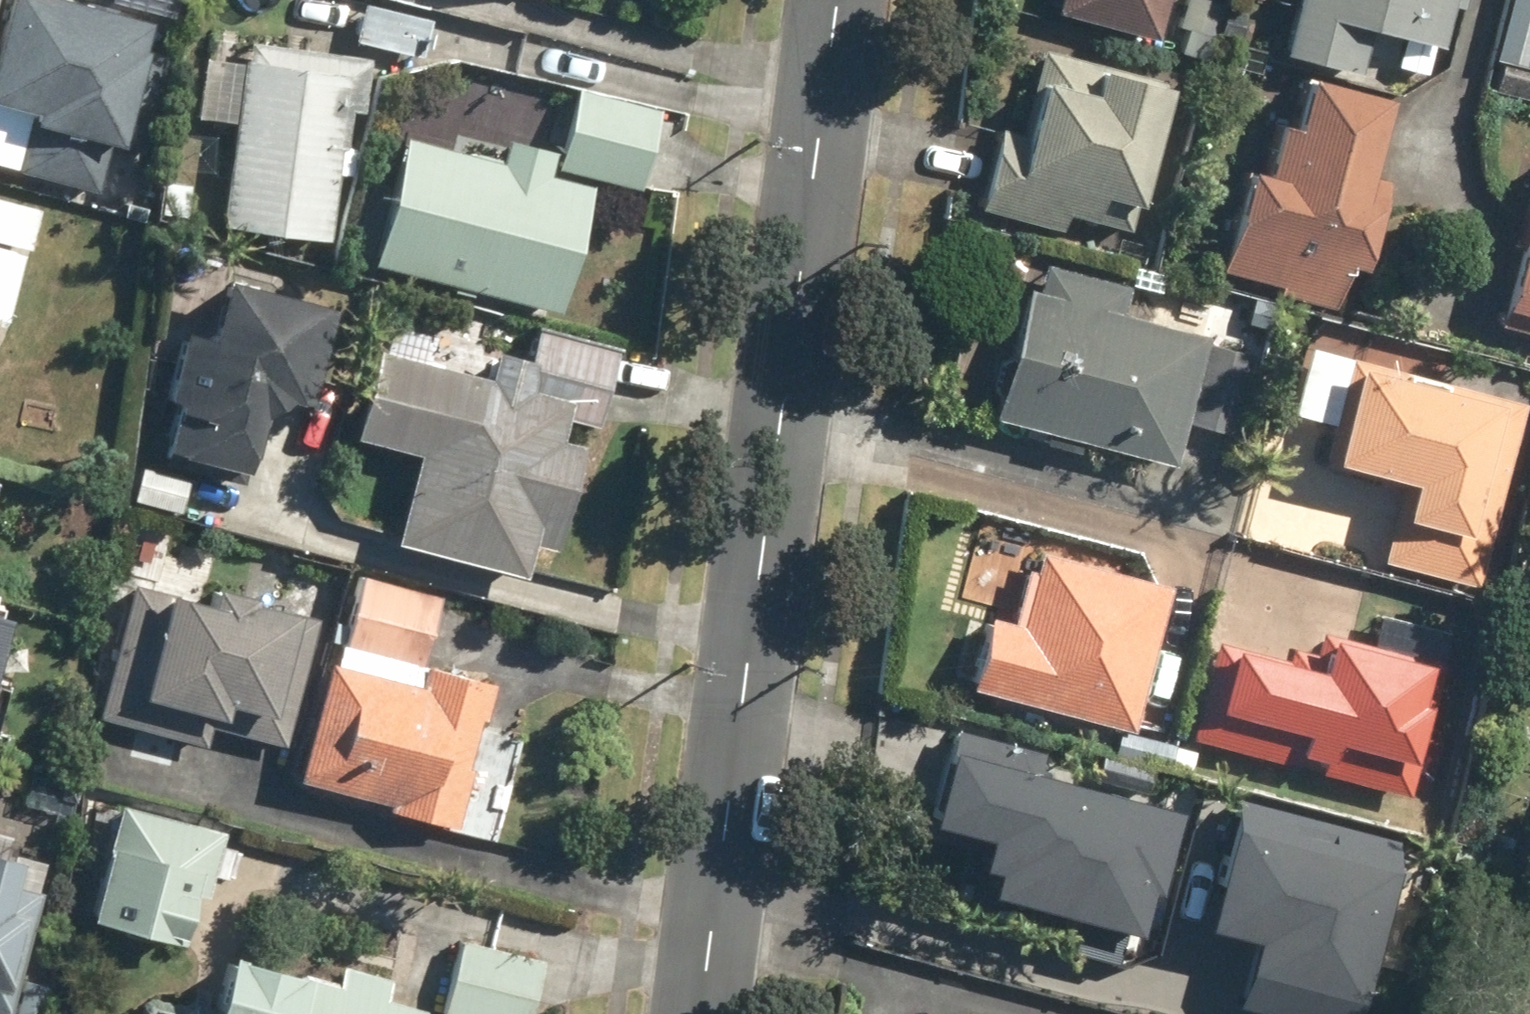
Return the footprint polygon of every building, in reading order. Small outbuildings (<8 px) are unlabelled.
[(134,34),(7,0),(0,0),(0,166),(14,169),(22,136),(131,165),(159,57),(129,49),(134,34)] [(1040,22),(1149,46),(1159,0),(1045,0),(1040,22)] [(1197,0),(1178,0),(1175,48),(1237,52),(1240,3),(1197,0)] [(1356,79),(1359,66),(1396,74),(1400,54),(1430,60),(1439,14),(1450,16),(1453,0),(1288,0),(1275,62),(1356,79)] [(1482,71),(1529,82),(1529,0),(1498,0),(1482,71)] [(361,8),(352,49),(418,63),(427,22),(361,8)] [(358,60),(347,60),(348,25),(276,22),(275,43),(222,41),(221,55),(188,54),(185,126),(222,128),(220,191),(212,191),(210,236),(246,238),(245,244),(321,247),(324,179),(343,180),(346,118),(355,118),(358,60)] [(1010,131),(992,127),(971,218),(1120,251),(1156,89),(1026,60),(1010,131)] [(1247,179),(1234,175),(1205,275),(1320,309),(1332,269),(1346,274),(1372,185),(1352,179),(1374,104),(1299,83),(1285,130),(1263,124),(1247,179)] [(569,92),(546,173),(628,196),(651,115),(569,92)] [(462,164),(389,145),(356,271),(547,319),(579,194),(535,183),(541,161),(484,146),(482,154),(466,150),(462,164)] [(1527,165),(1483,326),(1529,338),(1529,166),(1527,165)] [(10,253),(28,258),(40,216),(0,205),(0,287),(10,253)] [(968,425),(1161,477),(1185,388),(1234,402),(1256,321),(1213,310),(1205,339),(1120,316),(1128,286),(1034,261),(1024,298),(1004,292),(968,425)] [(122,510),(182,524),(192,480),(237,491),(251,430),(264,433),(268,414),(295,420),(321,308),(162,271),(153,308),(196,318),(191,340),(172,336),(147,448),(137,445),(122,510)] [(382,555),(510,588),(519,554),(544,560),(572,449),(552,444),(556,426),(590,435),(613,345),(524,322),(515,355),(434,334),(432,343),(372,327),(341,446),(406,463),(382,555)] [(1324,347),(1276,337),(1262,401),(1310,411),(1324,347)] [(1458,383),(1460,374),(1349,348),(1319,474),(1391,491),(1379,542),(1439,556),(1433,581),(1480,592),(1515,441),(1500,438),(1510,395),(1458,383)] [(214,581),(218,564),(143,549),(140,566),(114,561),(81,728),(124,736),(128,715),(208,730),(210,720),(247,727),(244,745),(279,752),(305,621),(266,614),(270,592),(214,581)] [(957,702),(1121,746),(1138,684),(1175,694),(1194,624),(1158,614),(1164,592),(1020,553),(1001,624),(979,619),(957,702)] [(1430,657),(1437,631),(1386,618),(1378,650),(1350,642),(1359,610),(1226,574),(1178,748),(1404,809),(1444,661),(1430,657)] [(355,578),(353,585),(339,581),(279,785),(493,847),(533,711),(505,702),(510,686),(458,671),(468,636),(431,625),(436,601),(355,578)] [(943,728),(913,839),(960,852),(953,880),(968,884),(962,907),(1121,950),(1156,821),(1026,786),(1035,753),(943,728)] [(1385,843),(1225,802),(1181,972),(1342,1013),(1385,843)] [(76,931),(166,958),(183,902),(201,907),(220,844),(111,812),(76,931)] [(52,983),(17,976),(40,858),(0,850),(0,1013),(46,1013),(52,983)] [(452,942),(433,1013),(529,1013),(541,965),(452,942)] [(382,988),(330,974),(328,982),(305,976),(303,983),(205,956),(192,1004),(175,1000),(171,1013),(415,1013),(378,1004),(382,988)]
